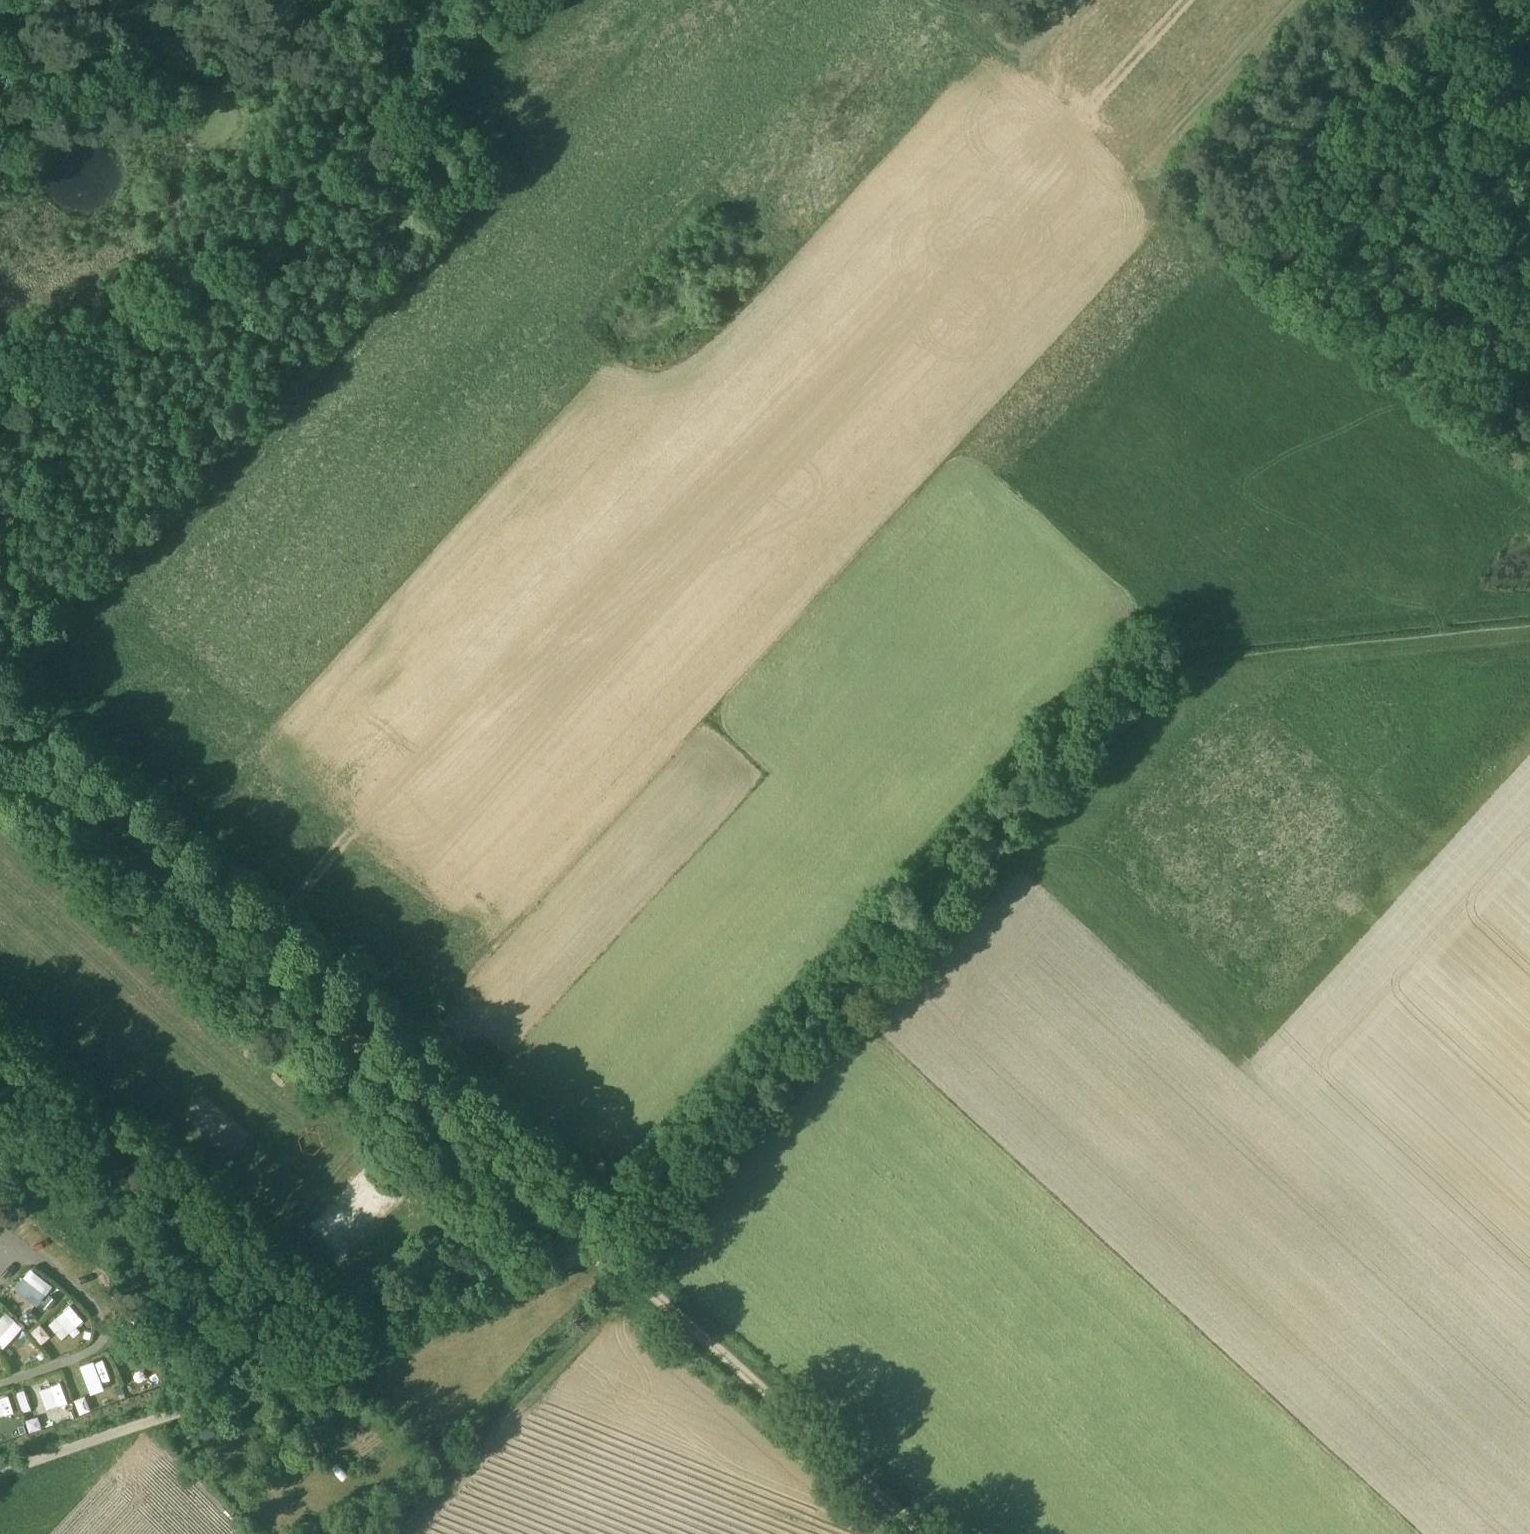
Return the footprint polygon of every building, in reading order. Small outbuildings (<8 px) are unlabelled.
[(183,1113),(228,1154),(247,1133),(203,1092),(183,1113)] [(327,1209),(309,1226),(335,1254),(362,1229),(353,1220),(344,1228),(327,1209)] [(36,1309),(57,1289),(40,1271),(19,1291),(36,1309)] [(48,1323),(63,1341),(87,1320),(72,1303),(48,1323)] [(33,1338),(9,1311),(0,1319),(0,1347),(3,1350),(12,1341),(20,1350),(33,1338)] [(82,1369),(89,1385),(100,1380),(104,1388),(118,1383),(108,1359),(82,1369)] [(27,1409),(49,1399),(51,1402),(67,1395),(59,1376),(20,1393),(27,1409)] [(115,1389),(118,1395),(124,1392),(121,1386),(115,1389)] [(17,1412),(11,1392),(0,1395),(0,1417),(17,1412)]
